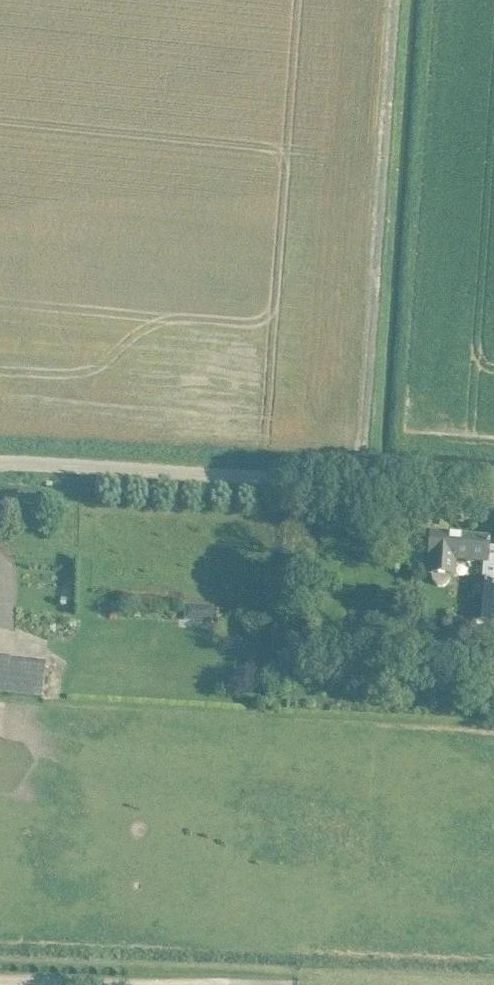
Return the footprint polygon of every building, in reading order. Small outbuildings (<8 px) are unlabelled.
[(431,535),(429,555),(429,562),(428,576),(432,577),(432,582),(438,587),(444,587),(450,583),(452,578),(453,578),(454,561),(486,564),(487,540),(431,535)] [(62,602),(69,602),(70,582),(62,581),(62,602)] [(471,600),(474,600),(472,628),(490,629),(493,586),(493,584),(472,582),(471,600)] [(180,622),(180,636),(208,636),(208,621),(180,622)] [(40,701),(46,663),(9,658),(9,660),(0,659),(0,695),(40,701)]
